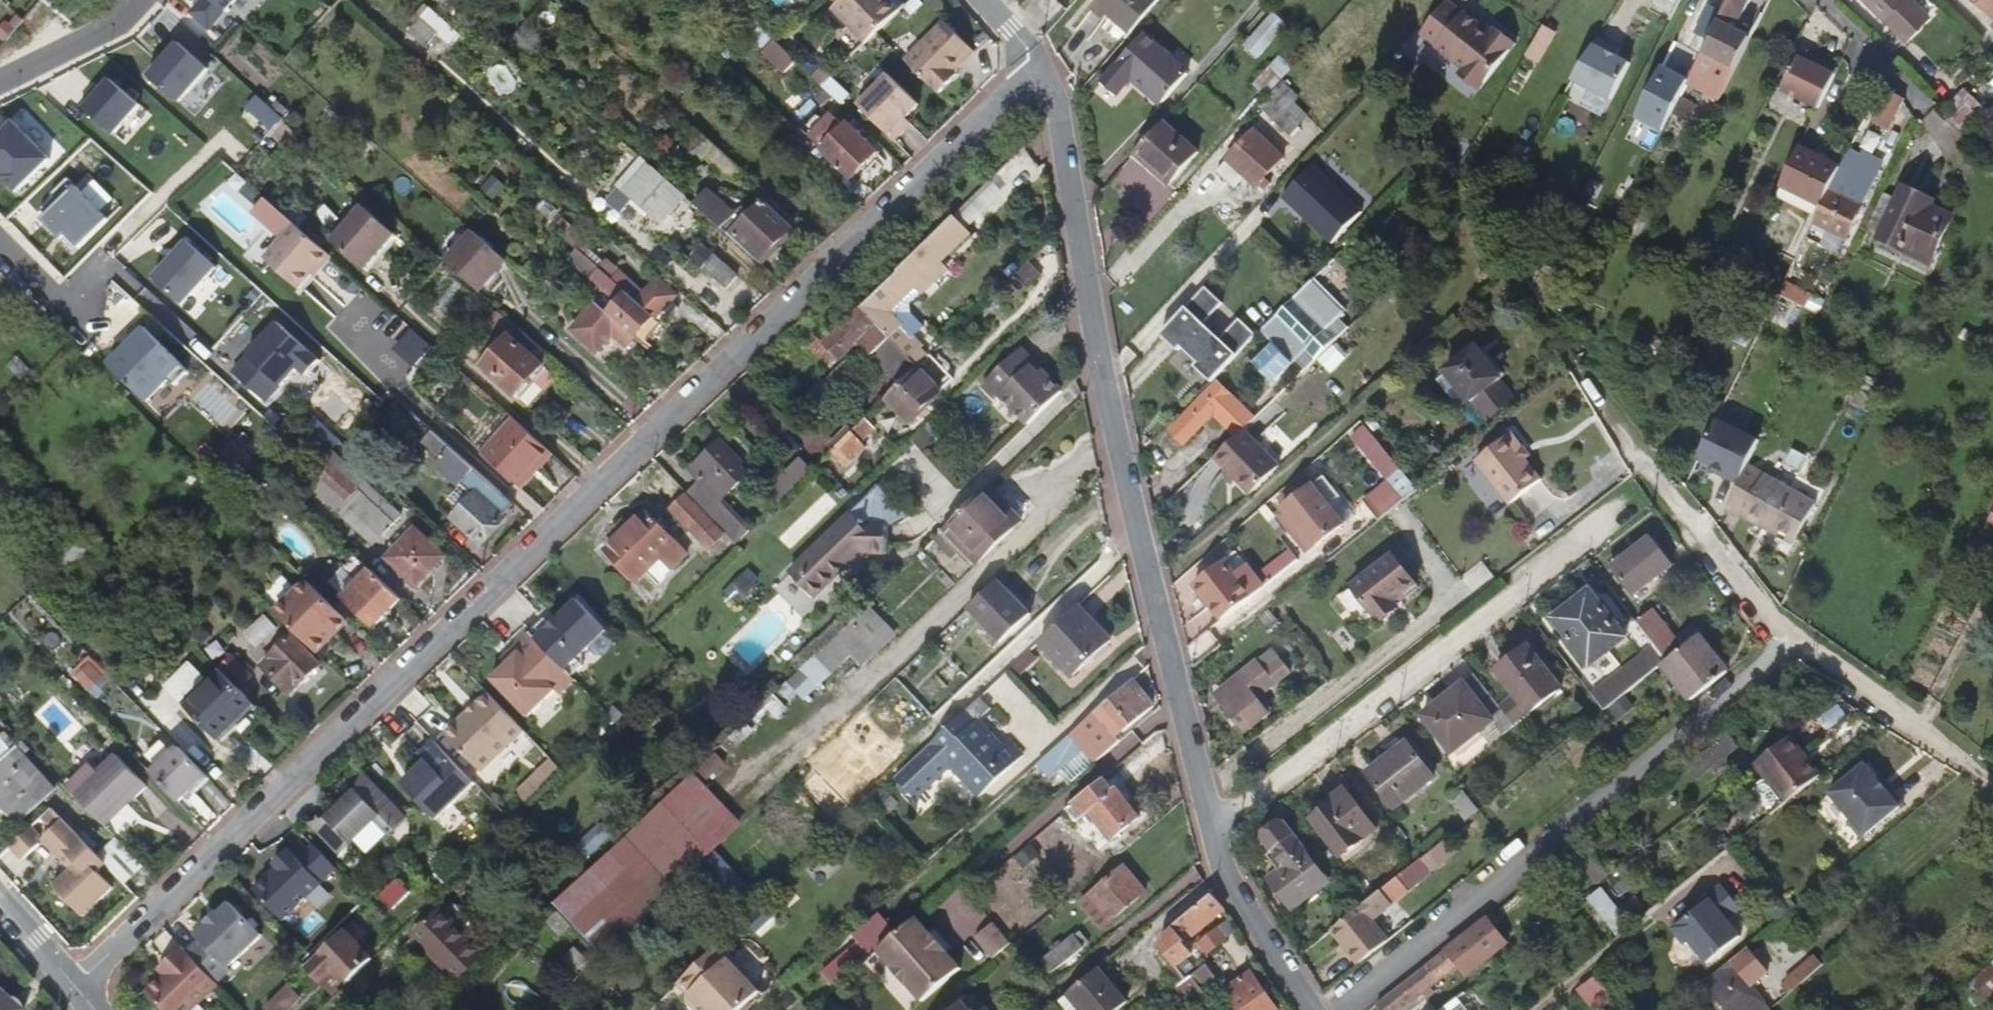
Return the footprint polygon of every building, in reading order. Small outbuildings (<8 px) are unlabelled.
[(182,1),(212,28),(239,0),(183,0),(182,1)] [(901,12),(890,0),(845,0),(834,11),(866,45),(879,32),(901,12)] [(918,0),(917,0),(908,8),(914,14),(923,6),(918,0)] [(1097,6),(1111,19),(1115,14),(1135,32),(1142,24),(1162,0),(1103,0),(1097,6)] [(1759,30),(1747,23),(1743,21),(1747,13),(1751,6),(1754,0),(1731,0),(1715,32),(1709,44),(1699,64),(1685,91),(1720,108),(1759,30)] [(1731,0),(1714,0),(1705,16),(1712,19),(1707,28),(1715,32),(1731,0)] [(1907,40),(1929,19),(1911,0),(1868,0),(1907,40)] [(1992,16),(1992,0),(1976,0),(1992,16)] [(1513,46),(1498,33),(1494,38),(1467,16),(1466,17),(1451,4),(1427,32),(1442,46),(1441,47),(1466,70),(1461,75),(1480,93),(1490,80),(1517,49),(1513,46)] [(439,49),(458,28),(432,6),(413,26),(439,49)] [(1751,6),(1747,13),(1751,15),(1747,23),(1759,30),(1767,14),(1751,6)] [(1274,13),(1245,45),(1258,56),(1287,25),(1274,13)] [(1751,15),(1747,13),(1743,21),(1747,23),(1751,15)] [(23,19),(16,14),(8,24),(5,21),(0,27),(0,39),(4,42),(23,19)] [(957,73),(977,53),(946,22),(907,61),(940,95),(954,81),(951,79),(957,73)] [(1538,66),(1556,35),(1542,29),(1539,35),(1525,59),(1538,66)] [(764,31),(753,41),(767,54),(777,44),(764,31)] [(1103,85),(1117,96),(1133,78),(1166,107),(1191,79),(1144,38),(1103,85)] [(1612,103),(1631,65),(1618,59),(1621,52),(1598,40),(1572,82),(1612,103)] [(756,48),(751,43),(744,50),(749,55),(756,48)] [(777,44),(767,54),(765,56),(786,76),(798,64),(777,44)] [(150,79),(180,105),(210,72),(180,45),(150,79)] [(1685,91),(1699,64),(1672,50),(1646,99),(1674,112),(1677,105),(1685,91)] [(1254,85),(1267,96),(1281,80),(1292,68),(1279,57),(1254,85)] [(1816,112),(1835,74),(1802,57),(1783,96),(1816,112)] [(906,119),(925,99),(894,70),(860,106),(895,141),(906,129),(901,124),(906,119)] [(954,81),(960,76),(957,73),(951,79),(954,81)] [(1299,97),(1281,80),(1267,96),(1258,105),(1291,135),(1309,115),(1295,102),(1299,97)] [(82,108),(115,137),(141,108),(112,82),(102,92),(96,100),(92,96),(82,108)] [(844,96),(835,88),(829,94),(837,102),(844,96)] [(99,89),(92,96),(96,100),(102,92),(99,89)] [(1869,127),(1887,135),(1903,104),(1885,95),(1869,127)] [(1691,111),(1677,105),(1674,112),(1669,122),(1682,128),(1691,111)] [(17,191),(54,159),(16,117),(0,131),(0,172),(17,191)] [(812,139),(854,181),(879,156),(850,128),(848,129),(834,117),(812,139)] [(1628,135),(1653,149),(1662,131),(1638,118),(1628,135)] [(912,124),(906,119),(901,124),(906,129),(912,124)] [(1165,190),(1192,158),(1160,130),(1132,162),(1165,190)] [(744,173),(696,131),(675,154),(697,173),(709,159),(736,183),(744,173)] [(1265,180),(1284,158),(1254,131),(1226,160),(1245,177),(1257,188),(1260,185),(1265,180)] [(1832,184),(1837,173),(1797,153),(1777,192),(1818,212),(1832,184)] [(625,211),(636,200),(630,195),(653,169),(643,160),(618,186),(620,188),(611,198),(625,211)] [(1245,177),(1226,160),(1216,171),(1234,187),(1245,177)] [(1844,244),(1880,169),(1862,160),(1847,192),(1832,184),(1818,212),(1811,228),(1844,244)] [(684,196),(653,169),(630,195),(636,200),(660,222),(684,196)] [(1265,190),(1270,184),(1265,180),(1260,185),(1265,190)] [(1356,213),(1328,186),(1306,209),(1320,223),(1324,218),(1337,231),(1356,213)] [(1630,191),(1622,187),(1616,201),(1624,204),(1630,191)] [(110,222),(78,189),(43,222),(56,234),(60,230),(80,251),(110,222)] [(1905,251),(1930,263),(1950,221),(1919,207),(1921,201),(1901,191),(1894,204),(1875,242),(1903,256),(1905,251)] [(1511,192),(1506,201),(1513,204),(1518,195),(1511,192)] [(765,264),(795,232),(764,204),(752,217),(748,214),(743,220),(709,193),(696,207),(747,252),(749,250),(765,264)] [(1875,242),(1894,204),(1879,196),(1860,235),(1875,242)] [(547,201),(541,208),(552,217),(558,210),(547,201)] [(1511,209),(1503,205),(1497,216),(1505,220),(1511,209)] [(398,239),(365,210),(334,245),(367,274),(398,239)] [(601,270),(606,265),(591,252),(596,246),(565,219),(556,230),(580,251),(601,270)] [(914,316),(915,306),(926,296),(914,285),(940,259),(943,262),(971,234),(956,219),(863,310),(893,340),(915,318),(914,316)] [(303,290),(333,256),(300,227),(270,260),(303,290)] [(76,255),(80,251),(60,230),(56,234),(76,255)] [(507,261),(474,232),(446,263),(449,265),(480,293),(507,261)] [(185,307),(219,269),(190,243),(156,280),(185,307)] [(593,278),(601,270),(580,251),(570,261),(591,280),(593,278)] [(1025,293),(1050,270),(1038,257),(1014,281),(1025,293)] [(739,279),(717,258),(706,271),(729,291),(739,279)] [(926,296),(951,271),(943,262),(940,259),(914,285),(926,296)] [(640,304),(648,295),(609,260),(606,265),(601,270),(640,304)] [(640,304),(601,270),(593,278),(606,289),(606,291),(620,303),(609,314),(637,339),(646,346),(664,325),(659,321),(640,304)] [(1787,279),(1780,291),(1820,312),(1826,299),(1787,279)] [(659,321),(679,298),(660,281),(648,295),(640,304),(659,321)] [(1353,327),(1342,317),(1347,312),(1316,281),(1265,333),(1278,345),(1258,365),(1277,385),(1295,367),(1303,376),(1353,327)] [(1219,379),(1265,333),(1248,316),(1229,336),(1212,320),(1232,300),(1215,283),(1169,330),(1186,346),(1190,343),(1206,359),(1202,362),(1219,379)] [(629,348),(637,339),(609,314),(598,304),(574,331),(599,354),(615,336),(629,348)] [(893,340),(863,310),(826,346),(842,362),(862,342),(875,356),(893,340)] [(500,311),(492,321),(545,367),(552,357),(500,311)] [(301,368),(308,375),(323,358),(280,318),(232,370),(268,403),(301,368)] [(917,341),(927,330),(915,318),(893,340),(913,361),(925,348),(917,341)] [(493,358),(484,369),(518,398),(519,397),(533,409),(558,380),(557,379),(547,371),(544,367),(545,367),(492,321),(491,320),(473,341),(493,358)] [(146,330),(110,366),(149,405),(171,382),(177,388),(191,374),(146,330)] [(1653,337),(1645,354),(1655,359),(1664,342),(1653,337)] [(913,361),(893,340),(875,356),(905,387),(922,370),(913,361)] [(842,362),(826,346),(821,341),(813,349),(834,370),(842,362)] [(1475,401),(1490,420),(1517,398),(1502,380),(1504,378),(1480,346),(1449,370),(1450,371),(1472,400),(1473,402),(1475,401)] [(425,377),(445,356),(436,349),(416,370),(425,377)] [(1590,359),(1586,353),(1577,358),(1581,364),(1590,359)] [(1061,397),(1042,377),(1038,379),(1031,372),(1033,369),(1020,356),(983,391),(996,405),(1000,402),(1027,430),(1061,397)] [(911,426),(944,394),(945,391),(952,384),(930,361),(922,370),(905,387),(888,403),(911,426)] [(547,371),(557,379),(563,372),(553,363),(547,371)] [(848,364),(828,384),(837,393),(858,374),(848,364)] [(1857,390),(1850,404),(1867,413),(1874,399),(1873,398),(1885,375),(1872,368),(1868,376),(1866,376),(1859,390),(1857,390)] [(425,377),(416,370),(409,378),(416,387),(425,377)] [(1472,400),(1450,371),(1439,379),(1461,408),(1472,400)] [(837,393),(828,384),(826,382),(801,406),(813,418),(837,393)] [(1216,417),(1234,399),(1220,385),(1182,424),(1196,437),(1216,417)] [(1257,421),(1234,399),(1216,417),(1239,438),(1245,432),(1257,421)] [(422,423),(412,414),(405,422),(415,431),(422,423)] [(867,453),(863,449),(877,435),(867,424),(856,434),(834,455),(849,470),(867,453)] [(522,488),(553,453),(522,425),(490,459),(522,488)] [(1721,478),(1738,486),(1748,464),(1756,446),(1715,427),(1698,461),(1712,468),(1723,473),(1721,478)] [(834,455),(856,434),(851,429),(827,452),(832,457),(834,455)] [(1414,489),(1364,431),(1351,441),(1388,484),(1401,499),(1414,489)] [(1279,466),(1245,432),(1239,438),(1216,460),(1251,495),(1279,466)] [(432,451),(442,440),(433,433),(424,443),(432,451)] [(1541,480),(1527,461),(1519,452),(1523,449),(1513,435),(1477,462),(1511,505),(1541,480)] [(516,506),(442,440),(432,451),(442,459),(436,467),(460,488),(462,486),(475,497),(454,521),(482,548),(508,520),(506,518),(516,506)] [(253,460),(234,442),(221,457),(239,474),(253,460)] [(752,477),(721,446),(693,472),(704,484),(691,496),(710,517),(724,504),(727,501),(752,477)] [(1531,458),(1523,449),(1519,452),(1527,461),(1531,458)] [(311,476),(323,487),(327,483),(350,504),(349,506),(384,537),(397,524),(350,482),(356,474),(333,453),(311,476)] [(527,492),(558,457),(553,453),(522,488),(527,492)] [(798,490),(816,473),(803,461),(786,477),(788,479),(770,495),(780,505),(797,489),(798,490)] [(1821,499),(1748,464),(1738,486),(1726,510),(1765,528),(1767,523),(1802,539),(1821,499)] [(1710,472),(1721,478),(1723,473),(1712,468),(1710,472)] [(404,516),(356,474),(350,482),(397,524),(404,516)] [(1304,501),(1315,492),(1309,484),(1297,494),(1304,501)] [(1383,519),(1404,503),(1401,499),(1388,484),(1368,500),(1383,519)] [(1314,549),(1343,526),(1343,525),(1328,507),(1315,492),(1304,501),(1297,494),(1291,486),(1276,499),(1288,515),(1314,549)] [(982,563),(1024,522),(992,487),(949,529),(982,563)] [(792,573),(816,598),(863,553),(889,552),(888,523),(912,521),(881,488),(848,520),(792,573)] [(710,551),(725,536),(689,497),(673,511),(710,551)] [(1354,517),(1339,498),(1328,507),(1343,525),(1354,517)] [(262,505),(255,499),(247,502),(246,510),(251,516),(260,514),(262,505)] [(753,534),(724,504),(710,517),(739,548),(753,534)] [(1267,507),(1261,512),(1283,539),(1289,534),(1267,507)] [(674,573),(673,571),(689,556),(659,524),(662,521),(652,510),(607,552),(637,583),(647,574),(659,587),(674,573)] [(1314,549),(1288,515),(1280,521),(1308,555),(1314,549)] [(1767,523),(1765,528),(1800,544),(1802,539),(1767,523)] [(56,571),(91,538),(78,525),(44,558),(56,571)] [(389,559),(419,587),(446,560),(417,531),(389,559)] [(1635,597),(1674,567),(1656,544),(1630,564),(1618,574),(1635,597)] [(1247,567),(1237,553),(1224,563),(1235,577),(1247,567)] [(1275,581),(1299,562),(1293,554),(1270,573),(1275,581)] [(402,600),(356,556),(345,568),(359,582),(344,599),(360,614),(363,611),(378,625),(402,600)] [(1405,594),(1417,585),(1394,556),(1354,587),(1355,589),(1368,606),(1381,623),(1399,608),(1395,603),(1405,594)] [(1618,574),(1630,564),(1625,558),(1613,568),(1618,574)] [(1223,622),(1264,590),(1247,567),(1235,577),(1224,563),(1195,585),(1223,622)] [(266,595),(276,606),(295,588),(285,577),(266,595)] [(744,578),(729,592),(741,605),(757,591),(744,578)] [(1034,616),(1000,581),(970,609),(1004,644),(1013,635),(1031,619),(1034,616)] [(330,643),(349,624),(309,584),(278,614),(311,647),(322,637),(330,643)] [(1557,625),(1596,594),(1590,587),(1551,618),(1557,625)] [(1071,589),(1040,619),(1050,629),(1081,600),(1071,589)] [(1368,606),(1355,589),(1345,598),(1357,614),(1368,606)] [(1399,608),(1410,601),(1405,594),(1395,603),(1399,608)] [(1631,640),(1596,594),(1557,625),(1592,669),(1631,640)] [(852,654),(864,665),(896,634),(870,607),(818,657),(833,673),(852,654)] [(1658,648),(1669,662),(1686,649),(1655,610),(1638,624),(1658,648)] [(1106,649),(1074,613),(1035,650),(1066,685),(1106,649)] [(508,666),(493,680),(528,719),(556,693),(561,697),(576,683),(532,636),(517,650),(521,654),(508,666)] [(263,667),(291,696),(322,666),(294,637),(263,667)] [(318,654),(330,643),(322,637),(311,647),(318,654)] [(1731,672),(1719,657),(1716,660),(1699,638),(1686,649),(1669,662),(1665,665),(1694,701),(1731,672)] [(1665,665),(1669,662),(1658,648),(1595,699),(1606,713),(1626,697),(1665,665)] [(1564,692),(1530,649),(1500,674),(1521,700),(1506,713),(1518,728),(1564,692)] [(504,661),(508,666),(521,654),(517,650),(504,661)] [(816,656),(781,690),(790,700),(798,692),(806,701),(834,674),(833,673),(818,657),(816,656)] [(1258,698),(1293,672),(1283,658),(1256,679),(1247,668),(1224,686),(1235,700),(1225,708),(1234,720),(1246,711),(1256,725),(1271,715),(1263,705),(1258,698)] [(242,688),(253,678),(233,659),(223,669),(242,688)] [(1026,659),(1007,677),(1015,685),(1033,667),(1026,659)] [(94,662),(78,678),(92,691),(108,675),(94,662)] [(217,739),(253,703),(223,673),(187,709),(217,739)] [(1506,713),(1478,678),(1426,719),(1457,757),(1497,727),(1506,738),(1518,728),(1506,713)] [(1121,743),(1117,739),(1153,709),(1130,685),(1035,770),(1048,784),(1085,752),(1096,764),(1121,743)] [(1235,700),(1224,686),(1214,694),(1225,708),(1235,700)] [(775,695),(765,706),(779,720),(790,709),(775,695)] [(1626,697),(1606,713),(1615,724),(1635,708),(1626,697)] [(493,700),(451,739),(479,769),(520,730),(493,700)] [(1275,711),(1267,702),(1263,705),(1271,715),(1275,711)] [(733,721),(736,714),(728,706),(721,708),(718,719),(723,725),(733,721)] [(1017,767),(1003,751),(995,758),(972,733),(968,732),(959,722),(891,786),(913,808),(947,777),(975,806),(1017,767)] [(747,723),(732,739),(740,747),(756,732),(747,723)] [(13,750),(12,749),(18,743),(8,733),(3,738),(1,735),(0,736),(0,762),(13,750)] [(1822,778),(1792,739),(1756,767),(1787,806),(1822,778)] [(153,775),(176,752),(164,740),(141,763),(153,775)] [(415,785),(408,791),(437,822),(475,786),(435,742),(420,756),(427,763),(410,779),(415,785)] [(1732,756),(1721,743),(1688,769),(1698,783),(1732,756)] [(1435,779),(1409,745),(1369,776),(1396,810),(1435,779)] [(17,747),(13,750),(0,762),(0,794),(24,819),(56,790),(17,747)] [(179,803),(206,776),(179,748),(176,752),(153,775),(179,803)] [(1547,749),(1540,755),(1544,761),(1551,755),(1547,749)] [(718,755),(701,773),(711,782),(728,764),(718,755)] [(105,827),(147,788),(117,757),(98,776),(91,769),(69,789),(105,827)] [(551,763),(516,798),(529,811),(564,777),(551,763)] [(1906,806),(1893,791),(1889,793),(1876,778),(1867,767),(1832,796),(1853,822),(1850,825),(1864,841),(1906,806)] [(628,837),(677,889),(697,869),(716,852),(744,825),(695,773),(628,837)] [(1893,791),(1880,775),(1876,778),(1889,793),(1893,791)] [(365,776),(359,792),(328,821),(352,846),(381,819),(390,829),(401,819),(365,776)] [(415,785),(410,779),(403,785),(408,791),(415,785)] [(1142,818),(1121,790),(1117,792),(1108,781),(1069,810),(1070,811),(1079,822),(1094,812),(1115,839),(1142,818)] [(1314,820),(1344,860),(1379,834),(1347,791),(1323,809),(1326,812),(1314,820)] [(1452,804),(1456,810),(1470,799),(1466,794),(1452,804)] [(1470,799),(1456,810),(1468,825),(1481,814),(1470,799)] [(597,830),(608,840),(629,819),(619,809),(597,830)] [(340,857),(352,846),(328,821),(311,826),(340,857)] [(65,822),(45,840),(75,871),(58,888),(87,917),(116,888),(100,873),(108,865),(100,858),(65,822)] [(1294,911),(1331,884),(1287,827),(1280,824),(1268,833),(1267,841),(1287,869),(1272,882),(1294,911)] [(44,843),(31,829),(9,849),(22,864),(44,843)] [(1429,856),(1449,840),(1446,836),(1426,853),(1429,856)] [(599,865),(648,917),(677,889),(628,837),(599,865)] [(1615,838),(1605,846),(1616,859),(1626,851),(1615,838)] [(118,841),(100,858),(108,865),(126,885),(144,868),(118,841)] [(270,875),(254,891),(283,922),(337,871),(314,847),(300,860),(290,850),(275,865),(278,868),(280,871),(273,878),(270,875)] [(716,852),(697,869),(729,903),(747,886),(716,852)] [(1432,876),(1421,862),(1363,909),(1375,924),(1410,895),(1409,894),(1432,876)] [(648,917),(599,865),(586,877),(556,906),(606,957),(648,917)] [(1148,893),(1127,867),(1082,904),(1103,930),(1148,893)] [(278,868),(270,875),(273,878),(280,871),(278,868)] [(382,898),(394,911),(412,894),(400,880),(382,898)] [(1728,922),(1743,911),(1722,886),(1707,898),(1710,902),(1699,911),(1675,931),(1687,945),(1690,943),(1708,965),(1742,939),(1728,922)] [(1604,889),(1590,900),(1615,932),(1629,921),(1604,889)] [(1185,946),(1225,912),(1215,896),(1164,938),(1159,950),(1175,970),(1176,971),(1194,957),(1185,946)] [(1699,911),(1710,902),(1707,898),(1696,907),(1699,911)] [(1791,911),(1782,900),(1768,911),(1772,915),(1767,919),(1771,924),(1776,920),(1777,923),(1791,911)] [(200,941),(187,953),(217,985),(231,972),(229,970),(263,938),(231,904),(220,913),(219,912),(206,925),(207,926),(195,937),(200,941)] [(1375,924),(1363,909),(1335,932),(1361,965),(1390,943),(1375,924)] [(756,936),(769,924),(757,911),(745,922),(743,923),(756,936)] [(416,938),(458,983),(485,957),(443,912),(416,938)] [(1487,943),(1495,952),(1516,936),(1497,912),(1379,1005),(1383,1009),(1402,1009),(1466,960),(1487,943)] [(833,989),(878,951),(894,938),(877,918),(855,937),(862,946),(844,961),(841,957),(821,974),(833,989)] [(960,970),(946,954),(948,952),(932,933),(930,935),(916,918),(894,938),(878,951),(893,968),(891,971),(905,986),(907,985),(922,1002),(960,970)] [(994,961),(1012,945),(995,924),(977,940),(994,961)] [(1219,931),(1228,942),(1236,935),(1228,924),(1219,931)] [(1082,931),(1075,937),(1084,948),(1091,943),(1082,931)] [(1209,957),(1228,942),(1219,931),(1201,946),(1209,957)] [(350,983),(373,961),(344,932),(307,968),(322,983),(336,969),(350,983)] [(1084,948),(1075,937),(1065,945),(1055,953),(1044,961),(1053,973),(1084,948)] [(1051,948),(1055,953),(1065,945),(1061,940),(1051,948)] [(1487,943),(1466,960),(1474,969),(1495,952),(1487,943)] [(1209,957),(1201,946),(1196,950),(1204,960),(1209,957)] [(183,948),(157,971),(162,977),(145,993),(161,1009),(195,1009),(219,988),(217,985),(187,953),(183,948)] [(576,949),(565,959),(578,973),(589,963),(576,949)] [(755,998),(741,984),(741,976),(716,949),(672,990),(683,1002),(691,1009),(742,1009),(755,998)] [(1707,983),(1729,1009),(1771,1009),(1772,1009),(1755,989),(1731,963),(1724,969),(1707,983)] [(1969,991),(1973,995),(1981,1004),(1984,1007),(1992,998),(1992,968),(1969,991)] [(341,992),(350,983),(336,969),(322,983),(337,997),(341,992)] [(1176,971),(1175,970),(1167,976),(1191,1009),(1212,1009),(1203,997),(1219,985),(1208,970),(1186,986),(1176,971)] [(1101,971),(1073,994),(1086,1009),(1124,1009),(1130,1005),(1101,971)] [(1250,976),(1224,994),(1234,1009),(1273,1009),(1250,976)] [(1580,992),(1594,1009),(1603,1009),(1616,999),(1599,977),(1580,992)] [(0,988),(0,1009),(24,1009),(0,988)] [(299,1001),(286,989),(265,1009),(266,1009),(290,1009),(299,1001)] [(776,1001),(784,1009),(790,1009),(798,1002),(788,990),(776,1001)] [(1073,994),(1065,1001),(1072,1009),(1086,1009),(1073,994)] [(1973,995),(1966,1002),(1974,1009),(1975,1009),(1981,1004),(1973,995)] [(1459,999),(1444,1009),(1467,1009),(1459,999)] [(683,1002),(680,1005),(684,1009),(691,1009),(683,1002)]
